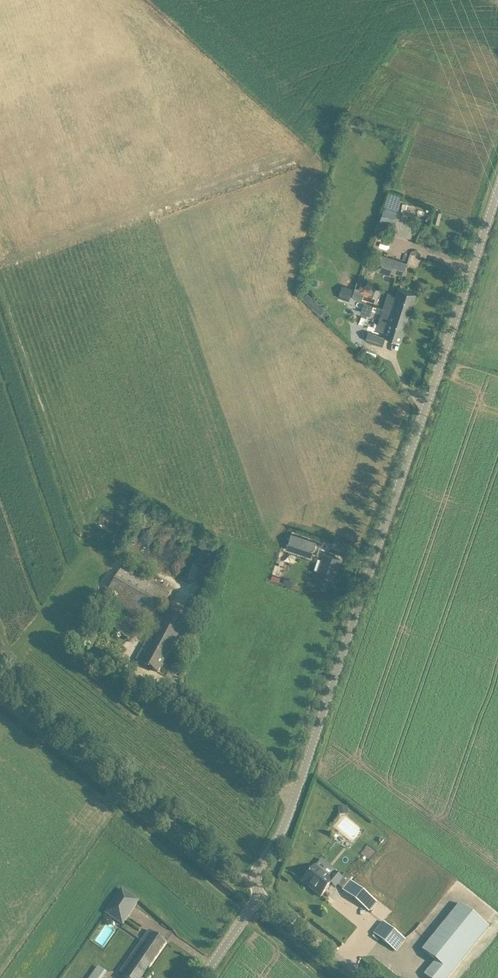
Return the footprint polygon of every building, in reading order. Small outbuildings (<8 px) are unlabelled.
[(388,224),(391,214),(382,212),(380,221),(388,224)] [(391,271),(403,275),(407,262),(379,253),(374,269),(390,275),(391,271)] [(355,287),(352,295),(358,300),(361,301),(363,294),(368,295),(368,294),(377,298),(380,289),(361,281),(359,288),(355,287)] [(337,296),(349,300),(352,287),(341,284),(337,296)] [(382,335),(386,336),(391,338),(400,341),(416,293),(399,287),(391,311),(383,309),(377,329),(384,331),(382,335)] [(310,296),(305,301),(314,309),(319,304),(310,296)] [(386,337),(368,331),(365,340),(383,346),(386,337)] [(287,548),(311,556),(316,541),(292,533),(287,548)] [(340,558),(330,555),(325,553),(316,579),(331,584),(340,558)] [(172,591),(163,586),(124,565),(105,599),(161,629),(154,642),(148,639),(144,647),(149,650),(142,663),(158,672),(185,622),(162,609),(172,591)] [(348,806),(338,807),(339,815),(349,813),(348,806)] [(321,896),(331,884),(335,888),(343,878),(335,871),(330,877),(316,866),(303,881),(321,896)] [(343,889),(369,911),(377,902),(350,880),(343,889)] [(122,889),(106,912),(123,924),(139,900),(122,889)] [(423,949),(436,960),(425,974),(429,977),(448,977),(490,927),(460,903),(423,949)] [(384,921),(374,933),(396,951),(406,939),(384,921)] [(167,942),(150,930),(130,959),(134,962),(124,975),(123,977),(125,977),(142,977),(167,942)]
